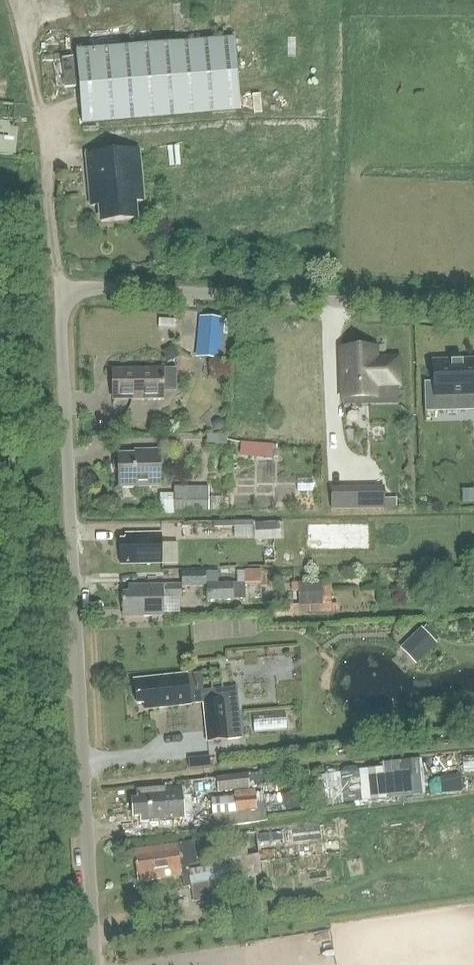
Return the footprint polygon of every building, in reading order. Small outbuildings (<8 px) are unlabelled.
[(76,52),(82,125),(239,112),(233,39),(76,52)] [(73,59),(62,59),(64,89),(75,88),(73,59)] [(19,126),(15,126),(17,106),(0,105),(0,155),(17,156),(19,126)] [(138,152),(88,156),(92,208),(100,207),(102,224),(136,221),(135,204),(143,203),(138,152)] [(36,214),(27,215),(29,228),(37,227),(36,214)] [(32,258),(45,257),(43,245),(31,246),(32,258)] [(203,319),(199,359),(219,360),(223,320),(203,319)] [(159,320),(159,329),(175,329),(175,320),(159,320)] [(174,346),(163,351),(168,363),(179,357),(174,346)] [(375,348),(341,348),(342,399),(376,398),(376,386),(398,386),(398,358),(375,359),(375,348)] [(423,382),(425,413),(426,413),(426,412),(426,407),(463,406),(463,394),(473,393),(473,361),(433,363),(434,382),(423,382)] [(164,370),(113,371),(113,401),(164,400),(164,370)] [(278,456),(279,441),(244,440),(244,455),(278,456)] [(160,488),(159,453),(144,453),(144,456),(118,457),(118,460),(116,460),(113,463),(113,470),(116,473),(118,473),(119,488),(160,488)] [(366,487),(366,507),(384,507),(383,486),(366,487)] [(160,495),(160,514),(175,514),(175,512),(210,512),(210,498),(210,488),(175,488),(175,495),(160,495)] [(384,499),(384,510),(397,510),(397,499),(384,499)] [(254,523),(255,541),(280,539),(279,522),(254,523)] [(161,564),(160,536),(125,537),(125,541),(120,542),(121,565),(161,564)] [(122,594),(123,618),(164,617),(164,608),(164,600),(173,600),(182,599),(181,589),(207,588),(208,602),(233,601),(233,600),(244,600),(244,585),(238,585),(237,585),(218,585),(218,573),(182,574),(182,585),(128,586),(128,593),(122,594)] [(322,582),(298,583),(299,606),(323,606),(322,582)] [(421,628),(410,638),(427,655),(437,645),(421,628)] [(136,705),(144,705),(144,711),(190,706),(187,676),(134,682),(136,705)] [(228,701),(203,703),(207,744),(228,742),(228,740),(241,739),(238,708),(229,709),(228,701)] [(210,757),(188,759),(190,770),(211,768),(210,757)] [(361,799),(428,793),(425,761),(343,769),(345,791),(360,789),(361,799)] [(234,797),(211,800),(214,827),(248,824),(266,822),(265,810),(255,811),(253,787),(271,785),(270,773),(216,778),(217,793),(234,791),(234,797)] [(184,819),(182,797),(182,786),(165,788),(165,789),(137,792),(138,801),(131,801),(133,818),(140,817),(141,823),(184,819)] [(282,832),(271,834),(272,842),(283,841),(282,832)] [(270,834),(259,835),(260,844),(271,843),(270,834)] [(192,843),(134,850),(138,883),(182,877),(183,887),(192,886),(194,902),(235,897),(233,880),(271,875),(273,870),(273,863),(260,865),(258,857),(236,860),(230,860),(231,866),(189,871),(188,866),(194,866),(192,843)]
